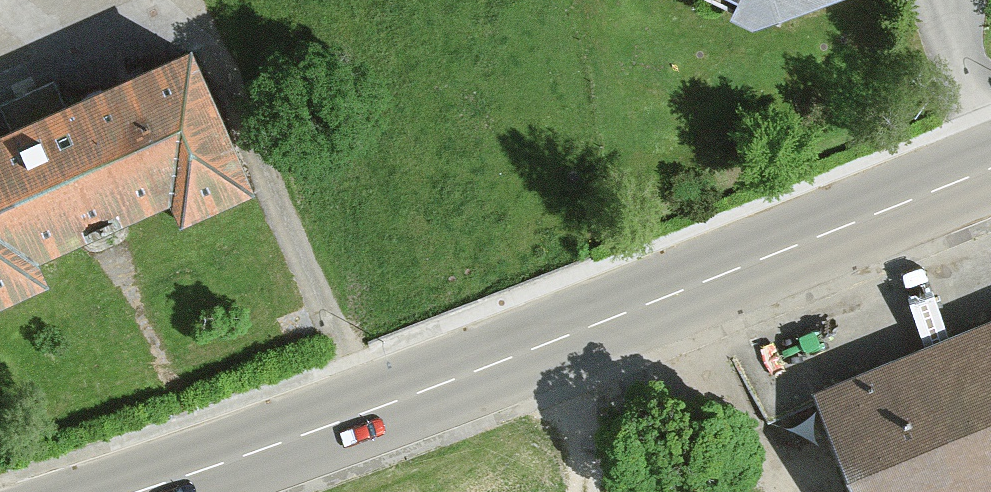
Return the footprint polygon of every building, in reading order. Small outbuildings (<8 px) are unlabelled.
[(745,29),(831,0),(678,0),(745,29)] [(0,116),(0,287),(45,267),(35,245),(175,184),(185,206),(254,175),(191,33),(0,116)] [(826,399),(863,491),(990,491),(990,333),(826,399)]
